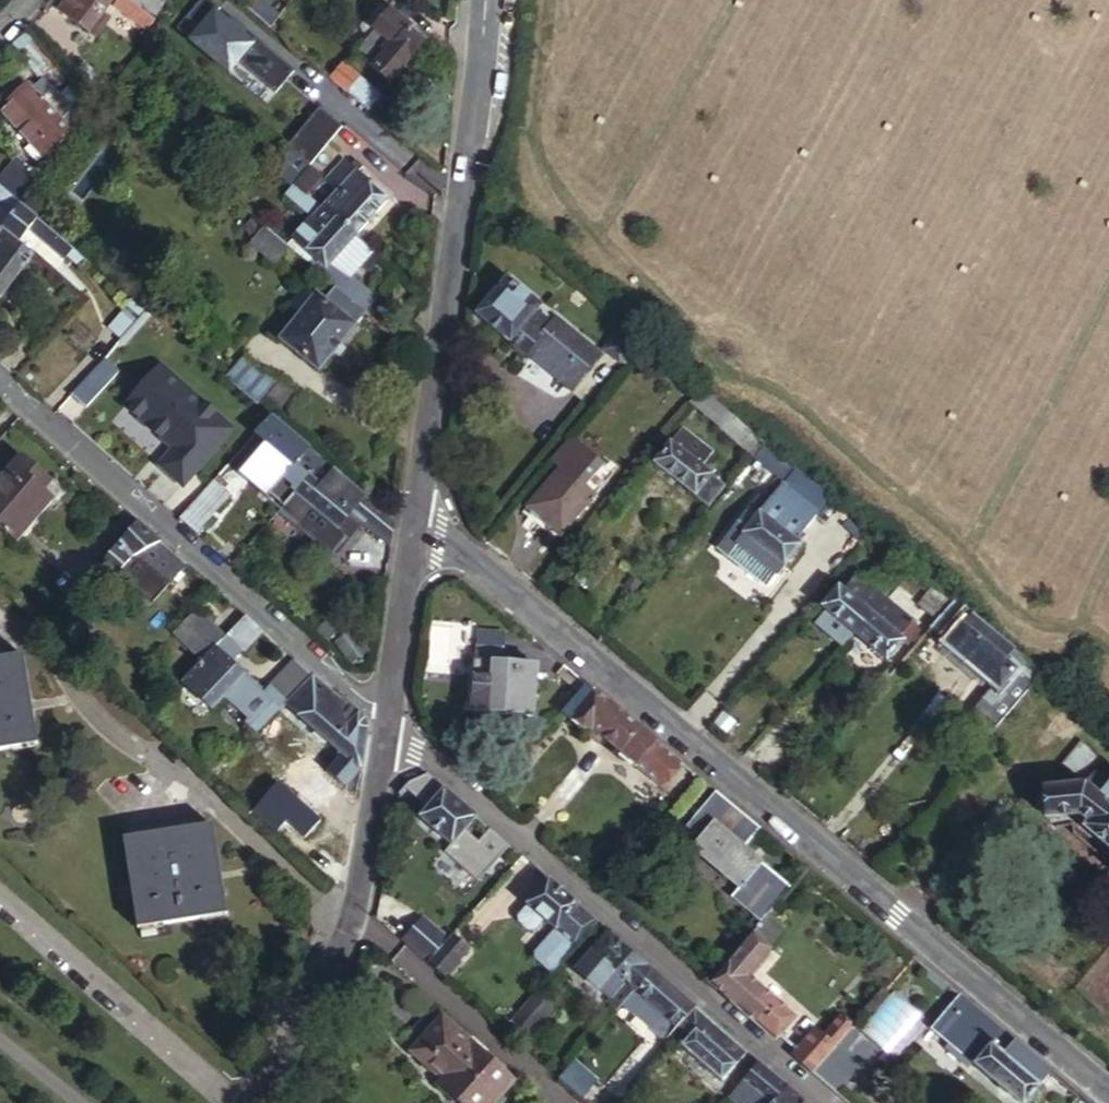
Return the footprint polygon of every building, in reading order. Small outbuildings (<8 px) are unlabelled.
[(112,0),(67,0),(60,9),(88,31),(102,13),(112,0)] [(142,7),(132,0),(119,0),(115,6),(134,20),(142,7)] [(246,8),(262,20),(270,11),(257,0),(252,0),(246,8)] [(142,7),(134,20),(147,29),(156,16),(142,7)] [(270,11),(262,20),(271,27),(278,17),(270,11)] [(102,13),(88,31),(95,36),(108,19),(102,13)] [(412,26),(400,16),(374,46),(385,55),(373,69),(392,84),(424,43),(408,29),(412,26)] [(424,43),(428,39),(412,26),(408,29),(424,43)] [(45,82),(63,68),(39,39),(21,53),(45,82)] [(362,60),(373,69),(385,55),(374,46),(362,60)] [(344,66),(333,79),(370,110),(381,96),(344,66)] [(37,187),(89,117),(81,111),(75,118),(52,91),(41,100),(31,88),(16,100),(6,108),(2,111),(29,142),(14,155),(29,176),(37,187)] [(6,108),(16,100),(11,94),(1,102),(6,108)] [(343,160),(350,165),(354,159),(347,153),(342,158),(343,160)] [(309,166),(298,157),(281,177),(292,187),(306,170),(309,166)] [(339,222),(357,237),(389,199),(350,165),(343,160),(326,181),(339,192),(325,210),(339,222)] [(306,170),(292,187),(298,191),(311,174),(306,170)] [(311,174),(298,191),(305,197),(319,181),(311,174)] [(29,176),(15,194),(26,202),(37,187),(29,176)] [(26,202),(15,194),(1,182),(0,183),(0,228),(4,231),(5,229),(22,207),(26,202)] [(298,191),(292,187),(283,198),(289,203),(298,191)] [(298,191),(289,203),(312,222),(321,211),(305,197),(298,191)] [(89,262),(22,207),(5,229),(23,243),(34,230),(69,261),(71,259),(83,269),(89,262)] [(321,211),(312,222),(315,224),(328,235),(339,222),(325,210),(323,213),(321,211)] [(285,244),(250,214),(242,223),(255,234),(253,238),(275,257),(285,244)] [(332,266),(357,237),(339,222),(328,235),(312,254),(330,269),(332,266)] [(315,224),(293,250),(306,261),(312,254),(328,235),(315,224)] [(3,300),(38,253),(23,243),(5,229),(4,231),(0,237),(0,298),(3,300)] [(376,253),(357,237),(332,266),(351,282),(376,253)] [(312,254),(306,261),(324,275),(330,269),(312,254)] [(347,295),(355,286),(351,282),(332,266),(330,269),(324,275),(334,285),(341,289),(347,295)] [(542,306),(509,277),(493,296),(477,315),(527,356),(528,355),(571,390),(600,355),(556,318),(552,323),(539,311),(542,306)] [(380,301),(357,283),(355,286),(347,295),(364,309),(367,312),(369,313),(380,301)] [(328,304),(341,289),(334,285),(322,299),(328,304)] [(364,309),(347,295),(341,289),(328,304),(350,323),(364,309)] [(284,337),(298,348),(309,334),(300,326),(322,299),(318,296),(284,337)] [(131,297),(107,324),(113,329),(136,302),(131,297)] [(320,367),(354,326),(350,323),(328,304),(322,299),(300,326),(309,334),(298,348),(320,367)] [(120,335),(144,308),(136,302),(113,329),(120,335)] [(159,320),(144,308),(120,335),(136,349),(144,338),(159,320)] [(354,326),(367,312),(364,309),(350,323),(354,326)] [(623,360),(639,341),(623,327),(606,347),(623,360)] [(120,335),(115,341),(131,353),(136,349),(120,335)] [(173,363),(144,338),(136,349),(164,374),(173,363)] [(164,374),(136,349),(131,353),(160,378),(164,374)] [(246,352),(226,376),(258,403),(277,379),(246,352)] [(118,367),(104,355),(71,393),(86,406),(118,367)] [(769,437),(732,408),(722,421),(758,451),(769,437)] [(310,472),(323,457),(273,415),(260,433),(268,438),(268,441),(270,443),(258,458),(297,492),(312,475),(310,472)] [(731,477),(723,470),(709,459),(714,452),(717,448),(686,424),(660,454),(713,497),(731,477)] [(556,470),(525,507),(559,536),(590,498),(579,489),(599,465),(568,440),(549,464),(556,470)] [(709,459),(723,470),(728,464),(714,452),(709,459)] [(394,547),(398,519),(323,457),(310,472),(312,475),(297,492),(317,508),(341,529),(355,514),(394,547)] [(22,459),(0,484),(0,529),(17,544),(53,502),(44,494),(52,484),(22,459)] [(805,498),(785,481),(774,494),(794,511),(805,498)] [(223,503),(207,487),(183,513),(198,527),(223,503)] [(300,529),(317,508),(297,492),(279,512),(300,529)] [(816,507),(805,498),(794,511),(774,494),(748,525),(787,558),(802,540),(795,533),(816,507)] [(180,556),(138,520),(92,578),(105,588),(129,558),(140,554),(153,549),(172,565),(180,556)] [(891,536),(885,532),(880,538),(885,543),(891,536)] [(915,556),(904,548),(899,553),(910,563),(915,556)] [(183,559),(180,556),(172,565),(153,549),(140,554),(167,577),(183,559)] [(885,563),(871,578),(878,584),(885,589),(892,579),(886,575),(891,568),(889,565),(885,563)] [(827,602),(858,628),(878,604),(868,595),(878,584),(871,578),(861,570),(848,586),(844,583),(827,602)] [(927,596),(947,612),(962,594),(943,578),(927,596)] [(878,604),(889,592),(885,589),(878,584),(868,595),(878,604)] [(878,604),(858,628),(893,656),(909,636),(904,632),(916,615),(889,592),(878,604)] [(1051,666),(962,594),(947,612),(937,624),(955,639),(996,671),(1001,676),(981,702),(996,714),(1004,720),(1051,666)] [(200,609),(179,632),(207,658),(215,651),(229,635),(200,609)] [(249,615),(229,635),(253,654),(271,634),(249,615)] [(476,641),(504,643),(504,628),(477,626),(476,641)] [(996,671),(955,639),(949,647),(989,680),(996,671)] [(503,659),(504,643),(476,641),(472,708),(534,711),(537,661),(503,659)] [(13,650),(0,652),(0,756),(26,752),(25,748),(42,745),(29,659),(14,661),(13,650)] [(207,658),(183,684),(212,711),(243,678),(215,651),(207,658)] [(315,673),(301,660),(284,678),(298,691),(315,673)] [(586,682),(564,664),(557,672),(579,690),(586,682)] [(298,691),(288,702),(364,767),(371,727),(368,718),(315,673),(298,691)] [(586,682),(579,690),(561,711),(590,735),(595,730),(660,784),(680,761),(586,682)] [(1104,768),(1108,772),(1108,742),(1094,759),(1104,768)] [(1104,768),(1094,780),(1047,782),(1047,788),(1040,788),(1035,792),(1035,810),(1039,814),(1047,813),(1047,819),(1080,818),(1088,825),(1084,830),(1108,850),(1108,772),(1104,768)] [(276,798),(247,770),(234,783),(264,810),(276,798)] [(478,815),(429,772),(419,783),(437,799),(422,817),(467,855),(479,842),(466,829),(478,815)] [(731,802),(719,793),(690,827),(702,837),(731,802)] [(731,802),(702,837),(694,847),(741,886),(732,898),(764,924),(773,913),(793,889),(747,851),(763,830),(731,802)] [(208,833),(206,822),(131,833),(145,930),(163,927),(164,932),(218,924),(217,920),(234,917),(222,831),(208,833)] [(600,921),(551,879),(523,912),(521,917),(533,927),(538,927),(549,916),(560,925),(570,933),(551,956),(561,966),(600,921)] [(764,924),(752,939),(766,951),(787,925),(773,913),(764,924)] [(428,914),(406,938),(432,962),(455,937),(428,914)] [(570,933),(560,925),(540,949),(541,955),(558,969),(561,966),(551,956),(570,933)] [(655,970),(613,932),(595,952),(581,968),(614,997),(610,1001),(619,1009),(637,989),(638,990),(655,970)] [(455,937),(432,962),(449,976),(472,951),(455,937)] [(752,939),(715,984),(776,1037),(796,1014),(751,975),(769,954),(766,951),(752,939)] [(638,990),(626,1004),(654,1028),(667,1013),(679,1024),(695,1005),(683,994),(655,970),(638,990)] [(930,1016),(898,989),(864,1029),(897,1057),(930,1016)] [(553,1007),(537,993),(515,1019),(531,1032),(553,1007)] [(962,994),(950,1009),(976,1032),(961,1050),(977,1064),(1023,1102),(1028,1102),(1055,1071),(962,994)] [(723,1078),(748,1050),(695,1005),(679,1024),(689,1033),(681,1043),(723,1078)] [(976,1032),(950,1009),(934,1028),(961,1050),(976,1032)] [(666,1039),(679,1024),(667,1013),(654,1028),(666,1039)] [(442,1016),(413,1049),(444,1076),(440,1083),(463,1102),(491,1102),(512,1078),(442,1016)] [(820,1026),(796,1053),(817,1072),(855,1026),(844,1017),(829,1035),(820,1026)] [(855,1026),(817,1072),(838,1091),(866,1058),(874,1064),(884,1051),(855,1026)] [(961,1050),(934,1028),(924,1041),(967,1076),(977,1064),(961,1050)] [(599,1076),(577,1058),(562,1075),(584,1094),(599,1076)] [(740,1083),(732,1093),(744,1102),(806,1102),(807,1101),(760,1060),(740,1083)]
